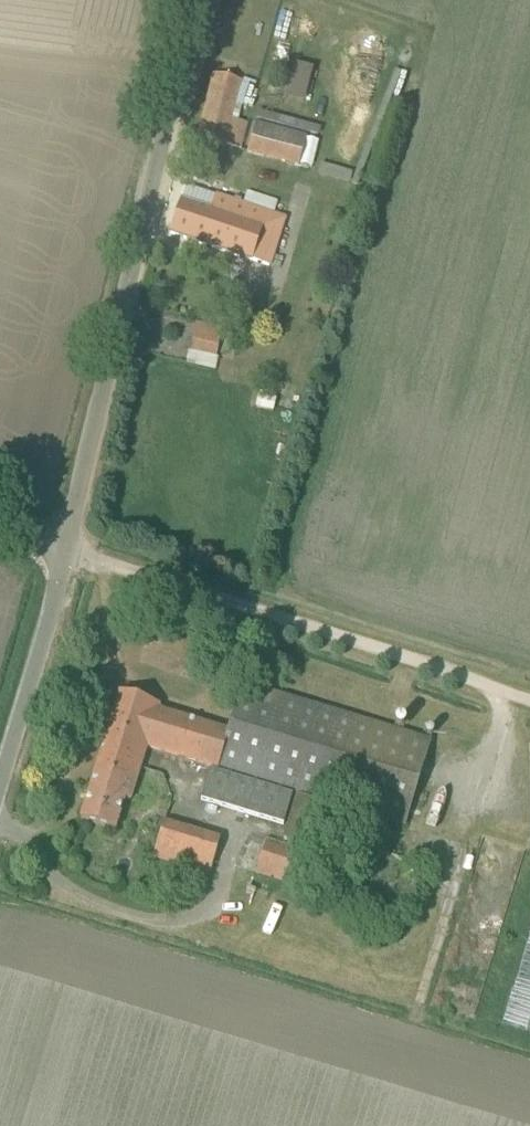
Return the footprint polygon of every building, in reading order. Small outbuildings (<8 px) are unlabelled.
[(220,144),(236,80),(215,75),(198,139),(220,144)] [(311,169),(320,137),(258,120),(249,152),(311,169)] [(181,201),(170,234),(269,267),(285,219),(217,196),(188,187),(183,201),(181,201)] [(222,330),(196,324),(189,351),(215,357),(222,330)] [(278,388),(276,399),(300,405),(302,394),(278,388)] [(403,826),(430,740),(243,684),(228,731),(216,769),(403,826)] [(146,747),(216,769),(228,731),(157,710),(159,706),(119,694),(80,820),(114,831),(124,800),(129,801),(146,747)] [(292,795),(209,771),(200,801),(283,825),(292,795)] [(167,863),(178,825),(164,821),(153,858),(167,863)] [(265,840),(258,877),(295,885),(303,848),(265,840)]
